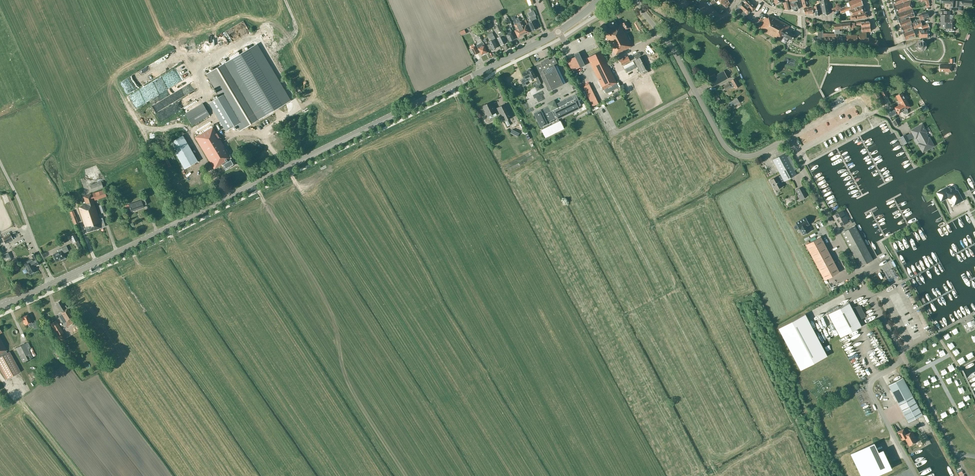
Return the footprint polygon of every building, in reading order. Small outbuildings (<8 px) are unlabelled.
[(744,17),(747,15),(751,10),(752,11),(756,7),(748,0),(742,0),(737,6),(744,12),(741,14),(744,17)] [(791,9),(799,8),(797,0),(795,0),(789,1),(791,9)] [(821,3),(820,3),(820,4),(821,4),(821,7),(822,11),(823,14),(822,14),(822,15),(823,15),(829,14),(829,13),(828,10),(828,6),(827,2),(826,2),(826,0),(820,0),(821,3)] [(848,2),(849,6),(839,10),(841,13),(863,4),(861,0),(852,0),(848,2)] [(950,9),(954,10),(955,0),(940,0),(940,3),(950,4),(950,9)] [(961,5),(971,6),(972,0),(962,0),(961,2),(959,1),(955,1),(954,10),(958,10),(959,5),(961,5)] [(893,7),(896,14),(912,8),(911,3),(910,1),(893,7)] [(818,2),(814,3),(815,5),(814,6),(814,7),(803,9),(804,14),(813,13),(813,11),(815,11),(815,16),(819,15),(819,10),(820,10),(819,5),(818,5),(818,2)] [(845,12),(846,16),(851,15),(858,13),(858,14),(865,12),(863,5),(849,10),(845,12)] [(912,9),(896,14),(899,22),(910,18),(915,16),(912,9)] [(532,31),(538,28),(534,20),(535,19),(534,17),(536,16),(533,11),(529,13),(532,18),(530,19),(531,21),(528,22),(532,31)] [(942,11),(938,11),(938,15),(940,15),(940,28),(944,28),(944,30),(954,30),(954,20),(950,20),(948,20),(948,15),(950,15),(950,11),(943,11),(943,15),(942,15),(942,11)] [(929,17),(927,12),(918,15),(919,19),(920,20),(922,19),(923,21),(924,20),(924,19),(929,17)] [(786,30),(789,26),(769,15),(767,18),(765,17),(758,29),(780,41),(783,36),(791,40),(794,35),(786,30)] [(910,18),(899,22),(901,27),(912,23),(910,18)] [(912,23),(914,29),(922,26),(920,22),(923,21),(922,19),(920,20),(917,21),(912,23)] [(521,21),(520,22),(518,23),(523,35),(526,33),(527,34),(528,33),(528,32),(529,32),(526,25),(524,26),(521,21)] [(621,26),(623,25),(626,30),(629,29),(626,22),(618,26),(616,21),(610,23),(613,28),(609,30),(610,32),(605,34),(615,55),(631,48),(621,26)] [(523,35),(518,23),(515,24),(517,29),(515,30),(518,37),(519,37),(520,37),(521,36),(523,35)] [(912,23),(901,28),(903,33),(914,29),(912,23)] [(498,24),(495,26),(498,33),(500,37),(497,38),(501,45),(502,45),(504,44),(507,42),(502,32),(498,24)] [(508,32),(506,34),(509,41),(515,39),(510,28),(508,29),(507,30),(508,32)] [(834,34),(831,34),(831,44),(835,44),(836,36),(836,34),(841,34),(841,31),(839,31),(839,29),(834,29),(834,34)] [(913,30),(903,33),(905,40),(915,35),(913,30)] [(812,37),(812,43),(823,44),(823,33),(823,31),(823,32),(818,31),(817,37),(812,37)] [(877,40),(877,39),(876,39),(876,37),(866,38),(866,33),(858,34),(858,37),(858,45),(868,45),(868,46),(878,45),(877,40)] [(494,38),(495,37),(494,35),(490,37),(492,40),(488,42),(489,44),(486,45),(489,50),(492,49),(493,49),(495,48),(498,47),(494,38)] [(846,35),(846,44),(857,44),(857,35),(846,35)] [(485,53),(487,52),(482,41),(476,45),(478,48),(481,54),(482,54),(482,55),(482,54),(482,55),(485,53)] [(290,100),(257,44),(206,74),(240,131),(290,100)] [(474,55),(478,53),(473,44),(469,45),(470,46),(469,47),(470,49),(471,48),(474,55)] [(588,59),(603,89),(617,83),(601,51),(589,57),(590,58),(588,59)] [(569,65),(582,59),(579,52),(574,54),(575,57),(567,60),(569,65)] [(627,56),(619,60),(624,68),(632,64),(627,56)] [(641,56),(634,60),(640,73),(648,69),(641,56)] [(554,66),(558,65),(554,57),(536,66),(548,91),(563,84),(554,66)] [(582,59),(569,65),(572,71),(580,67),(585,65),(582,59)] [(532,68),(531,68),(530,68),(528,68),(527,70),(527,71),(522,73),(524,78),(520,80),(523,86),(526,85),(525,82),(536,77),(532,68)] [(712,87),(728,78),(724,71),(715,75),(714,73),(707,77),(708,79),(712,87)] [(735,78),(731,80),(732,82),(729,83),(723,86),(725,90),(731,87),(732,88),(734,86),(735,88),(739,86),(735,78)] [(153,107),(156,113),(164,109),(166,114),(177,109),(175,104),(183,97),(185,96),(188,93),(187,94),(193,88),(191,83),(187,84),(184,87),(179,90),(174,94),(173,94),(171,96),(160,101),(153,107)] [(599,103),(589,84),(583,87),(593,106),(599,103)] [(872,89),(879,102),(883,99),(877,87),(872,89)] [(901,104),(907,101),(902,92),(896,95),(900,104),(901,104)] [(557,119),(579,109),(578,106),(581,105),(576,94),(556,104),(554,100),(547,103),(548,106),(533,113),(540,127),(542,126),(543,129),(542,130),(545,137),(564,128),(560,121),(558,121),(557,119)] [(832,106),(843,100),(844,100),(843,99),(842,96),(837,99),(830,103),(832,106)] [(739,102),(736,98),(731,101),(728,103),(725,105),(724,104),(718,108),(721,112),(726,109),(725,108),(730,105),(730,106),(733,104),(734,105),(739,102)] [(910,107),(907,101),(901,104),(900,104),(895,107),(898,113),(902,111),(903,112),(904,113),(905,113),(907,113),(907,111),(907,110),(906,109),(910,107)] [(185,113),(192,125),(209,115),(202,102),(185,113)] [(497,108),(495,109),(491,102),(483,106),(488,116),(496,112),(496,111),(498,110),(503,121),(512,117),(506,103),(497,108)] [(923,127),(923,126),(922,124),(921,124),(920,125),(920,126),(911,130),(915,138),(917,137),(920,143),(919,144),(923,151),(933,146),(929,138),(928,139),(925,133),(926,132),(923,127)] [(213,127),(195,137),(214,168),(221,164),(221,165),(222,164),(226,170),(235,164),(213,127)] [(905,134),(900,137),(904,144),(909,141),(905,134)] [(198,161),(183,135),(169,143),(184,169),(198,161)] [(784,181),(796,174),(785,153),(772,160),(781,175),(777,177),(777,176),(770,180),(775,190),(782,186),(780,182),(784,181)] [(101,181),(89,185),(92,192),(103,187),(101,181)] [(801,199),(808,196),(803,186),(796,190),(801,199)] [(962,200),(957,191),(947,188),(938,193),(942,200),(948,197),(952,198),(955,204),(962,200)] [(95,202),(97,201),(97,199),(106,196),(104,189),(92,193),(93,196),(92,197),(91,194),(83,197),(86,204),(82,205),(82,206),(78,207),(87,232),(105,226),(102,218),(99,219),(92,198),(94,198),(94,200),(95,202)] [(141,200),(128,204),(131,211),(143,207),(141,200)] [(73,210),(69,212),(75,225),(79,224),(76,216),(75,216),(73,210)] [(850,220),(847,221),(842,211),(834,216),(839,226),(843,224),(845,227),(852,223),(850,220)] [(809,231),(806,225),(809,224),(805,218),(796,222),(799,229),(800,228),(803,234),(809,231)] [(873,259),(855,225),(841,232),(859,267),(873,259)] [(24,238),(21,232),(14,235),(17,241),(24,238)] [(820,236),(819,237),(805,244),(824,280),(839,272),(820,236)] [(63,260),(65,259),(65,258),(62,253),(68,250),(66,245),(57,250),(58,252),(53,254),(56,261),(62,259),(63,260)] [(9,252),(3,255),(6,261),(12,258),(9,252)] [(35,253),(31,255),(35,262),(32,263),(30,260),(24,263),(30,274),(36,271),(33,266),(36,264),(37,265),(40,264),(35,253)] [(66,305),(64,306),(60,300),(56,303),(61,312),(58,314),(66,327),(75,321),(66,305)] [(828,313),(840,337),(861,326),(858,320),(864,316),(865,315),(860,305),(858,305),(852,308),(849,302),(828,313)] [(36,322),(32,323),(28,314),(22,317),(25,325),(28,323),(30,327),(33,326),(34,329),(38,327),(36,322)] [(827,356),(805,314),(778,328),(800,370),(827,356)] [(973,319),(964,325),(968,331),(974,328),(974,322),(973,319)] [(0,338),(0,369),(6,379),(20,371),(9,351),(7,353),(6,351),(7,350),(0,338)] [(32,357),(28,349),(31,348),(29,345),(28,342),(16,348),(23,362),(32,357)] [(959,355),(957,344),(951,345),(954,357),(959,355)] [(947,357),(945,345),(939,347),(941,358),(947,357)] [(58,359),(61,357),(60,355),(61,355),(57,347),(52,349),(58,359)] [(930,350),(927,350),(930,362),(936,361),(933,350),(930,350)] [(924,366),(921,355),(915,357),(919,368),(924,366)] [(922,414),(902,377),(888,385),(908,422),(922,414)] [(937,399),(935,388),(929,389),(932,401),(937,399)] [(967,399),(963,395),(955,405),(960,408),(967,399)] [(973,413),(970,408),(960,414),(962,417),(961,417),(963,420),(973,413)] [(945,416),(942,411),(932,417),(935,422),(945,416)] [(967,427),(970,431),(974,428),(974,421),(967,427)] [(953,427),(951,425),(941,430),(944,435),(955,430),(953,427)] [(912,433),(911,432),(906,435),(903,429),(898,432),(902,439),(905,438),(909,445),(916,441),(913,436),(913,435),(912,433)] [(963,443),(960,438),(950,444),(953,449),(963,443)] [(878,452),(874,443),(851,454),(861,475),(875,475),(891,468),(882,450),(878,452)] [(972,457),(969,452),(959,458),(961,463),(972,457)] [(966,471),(969,475),(974,473),(974,466),(966,471)]
